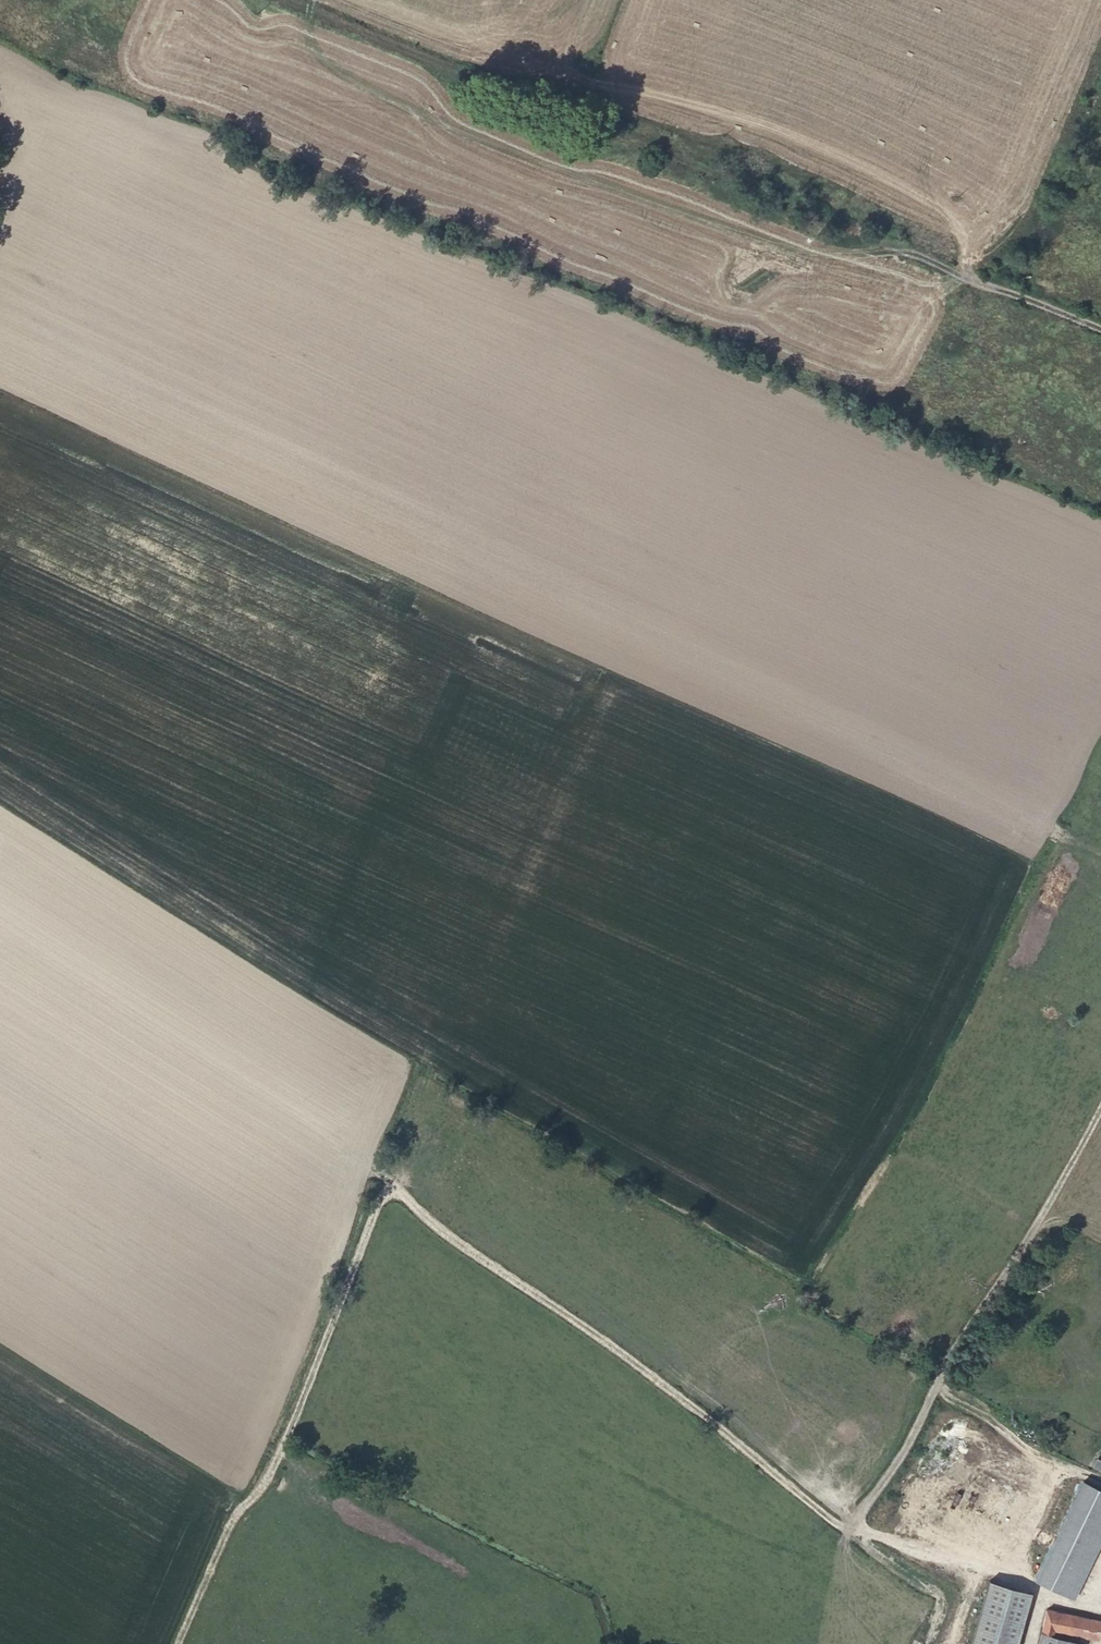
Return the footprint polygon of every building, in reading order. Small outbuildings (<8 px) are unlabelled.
[(1035,1577),(1075,1594),(1100,1538),(1100,1489),(1081,1479),(1035,1577)] [(992,1581),(974,1643),(1020,1643),(1034,1593),(992,1581)] [(1046,1608),(1041,1630),(1049,1632),(1051,1633),(1053,1626),(1098,1637),(1100,1620),(1046,1608)] [(1044,1643),(1084,1643),(1051,1633),(1049,1632),(1044,1643)]
